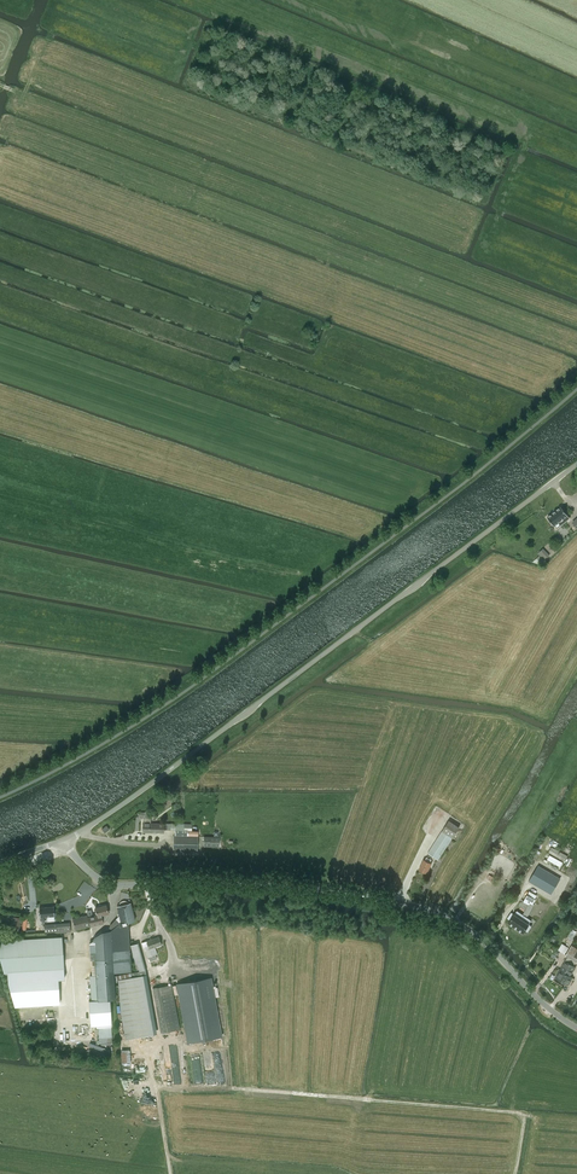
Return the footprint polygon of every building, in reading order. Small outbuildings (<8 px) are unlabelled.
[(547,517),(554,526),(559,522),(561,525),(569,518),(567,516),(568,515),(561,507),(547,517)] [(538,553),(544,560),(548,557),(541,550),(538,553)] [(141,812),(141,815),(145,815),(144,818),(144,823),(143,823),(143,832),(164,833),(164,830),(171,830),(171,829),(175,829),(175,823),(164,823),(164,824),(150,823),(150,818),(151,813),(141,812)] [(452,838),(459,827),(449,820),(441,832),(452,838)] [(175,829),(175,836),(181,836),(181,831),(184,831),(184,824),(175,823),(175,829)] [(452,838),(441,832),(428,853),(429,854),(433,856),(438,860),(452,838)] [(204,846),(219,847),(219,837),(204,836),(204,846)] [(549,852),(565,861),(568,856),(552,847),(549,852)] [(423,859),(419,869),(427,873),(432,863),(430,862),(433,856),(429,854),(427,857),(425,860),(423,859)] [(538,866),(529,881),(551,894),(560,878),(538,866)] [(527,895),(524,901),(529,904),(530,902),(531,903),(532,903),(535,899),(537,895),(529,891),(527,895)] [(93,941),(90,944),(90,953),(94,953),(95,965),(96,975),(92,975),(90,975),(91,1001),(97,1000),(110,1000),(114,999),(115,999),(114,972),(132,970),(131,951),(131,948),(128,922),(135,920),(131,903),(129,903),(128,902),(126,901),(124,901),(123,901),(121,902),(120,903),(119,904),(119,906),(117,906),(119,915),(110,925),(108,931),(102,932),(94,937),(93,939),(93,940),(93,941)] [(524,901),(521,907),(530,912),(534,904),(533,904),(532,903),(531,903),(530,902),(529,904),(524,901)] [(95,912),(95,915),(97,914),(97,916),(89,918),(91,926),(103,923),(103,921),(104,921),(108,914),(107,913),(108,913),(106,905),(95,908),(96,911),(95,912)] [(54,916),(54,906),(39,908),(40,917),(47,917),(47,921),(55,921),(54,916)] [(511,912),(507,918),(510,920),(508,923),(523,933),(525,930),(528,932),(532,926),(529,924),(531,920),(517,910),(514,914),(511,912)] [(74,923),(76,929),(89,926),(87,915),(73,919),(74,923)] [(19,927),(20,918),(12,917),(11,926),(19,927)] [(71,932),(70,923),(44,926),(45,933),(57,931),(57,933),(71,932)] [(571,928),(567,938),(572,940),(576,930),(571,928)] [(0,940),(0,959),(4,973),(8,973),(8,979),(58,977),(58,970),(64,969),(62,936),(0,940)] [(159,937),(141,943),(147,958),(157,954),(155,947),(162,945),(159,937)] [(132,979),(119,980),(120,1013),(126,1040),(154,1034),(143,975),(145,975),(143,966),(140,952),(136,943),(131,945),(138,969),(138,972),(131,972),(132,979)] [(565,954),(568,948),(562,944),(558,950),(565,954)] [(576,952),(576,950),(576,948),(572,945),(566,955),(568,956),(572,958),(576,952)] [(576,961),(572,958),(568,956),(560,970),(570,976),(576,967),(574,966),(576,961)] [(570,976),(560,970),(556,977),(562,981),(562,982),(565,984),(565,983),(568,985),(573,977),(570,976)] [(58,977),(8,979),(8,982),(15,1006),(60,1004),(58,979),(58,977)] [(211,977),(177,984),(188,1043),(222,1037),(211,977)] [(153,988),(161,1033),(180,1029),(172,984),(153,988)] [(91,1001),(89,1001),(90,1026),(96,1026),(111,1025),(112,1025),(110,1000),(97,1000),(91,1001)] [(164,1055),(166,1071),(172,1070),(169,1054),(164,1055)]
